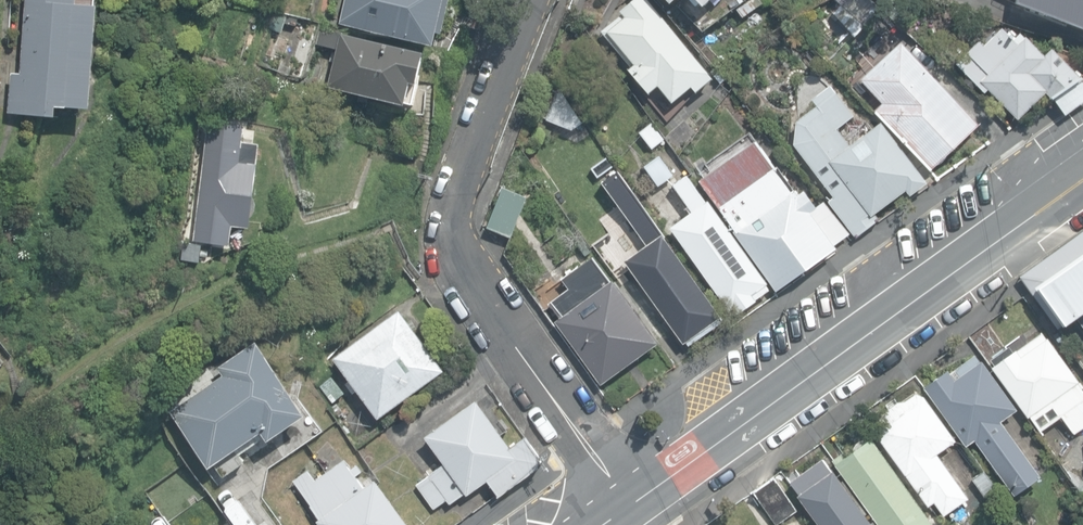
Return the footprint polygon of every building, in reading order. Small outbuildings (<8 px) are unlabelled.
[(57,115),(58,105),(92,107),(99,5),(78,4),(78,0),(26,0),(21,73),(12,72),(9,112),(57,115)] [(434,44),(437,31),(442,32),(450,0),(346,0),(341,23),(434,44)] [(663,105),(670,100),(672,103),(689,89),(692,93),(710,78),(706,74),(708,72),(649,0),(632,0),(619,11),(622,14),(601,31),(631,67),(629,69),(648,92),(651,90),(663,105)] [(742,17),(765,0),(747,0),(736,9),(742,17)] [(854,36),(880,8),(872,0),(836,0),(839,3),(832,10),(854,36)] [(1016,2),(1082,28),(1082,0),(1016,0),(1016,2)] [(327,86),(405,104),(410,82),(417,83),(424,52),(320,28),(317,44),(336,49),(327,86)] [(1017,120),(1045,92),(1053,100),(1054,99),(1065,115),(1082,102),(1082,80),(1081,77),(1052,47),(1044,55),(1021,31),(1013,40),(1001,28),(983,45),(978,40),(955,63),(984,93),(988,89),(1017,120)] [(874,111),(930,170),(978,124),(900,42),(860,79),(882,103),(874,111)] [(850,145),(837,129),(854,116),(835,92),(797,121),(793,145),(833,198),(828,201),(855,237),(878,220),(873,214),(905,189),(910,195),(927,182),(881,122),(850,145)] [(194,241),(230,245),(232,226),(250,228),(260,143),(244,141),(246,126),(209,122),(194,241)] [(639,132),(651,148),(663,139),(651,123),(639,132)] [(732,230),(775,291),(836,247),(834,245),(850,233),(823,201),(816,206),(804,190),(797,194),(777,166),(775,167),(756,141),(700,182),(734,229),(732,230)] [(644,166),(658,185),(673,175),(659,156),(644,166)] [(723,316),(617,171),(602,182),(642,238),(637,241),(642,249),(623,262),(683,345),(723,316)] [(733,307),(737,313),(756,300),(755,299),(769,289),(765,284),(767,283),(708,200),(706,202),(686,175),(672,185),(688,206),(686,208),(689,213),(669,227),(729,310),(733,307)] [(487,226),(510,236),(525,199),(501,190),(487,226)] [(1018,276),(1035,301),(1041,297),(1062,327),(1076,317),(1082,327),(1082,231),(1018,276)] [(610,281),(592,256),(561,278),(568,288),(548,302),(559,318),(555,321),(600,384),(658,342),(612,279),(610,281)] [(333,358),(377,418),(444,370),(400,309),(333,358)] [(1074,433),(1082,427),(1082,390),(1077,382),(1078,381),(1047,337),(1046,337),(1042,332),(1014,352),(1009,345),(990,359),(994,364),(991,367),(1027,417),(1030,415),(1040,430),(1061,415),(1074,433)] [(170,410),(209,466),(262,430),(268,439),(306,414),(256,341),(218,367),(223,374),(170,410)] [(1012,472),(1018,481),(1033,470),(999,423),(1017,409),(981,360),(980,361),(975,354),(949,373),(946,370),(923,387),(966,445),(976,439),(1004,478),(1012,472)] [(320,386),(333,402),(345,392),(332,376),(320,386)] [(934,502),(943,515),(968,497),(936,454),(955,439),(923,396),(915,393),(903,402),(897,401),(871,421),(873,431),(928,506),(934,502)] [(416,484),(433,508),(446,499),(449,504),(464,493),(466,495),(487,480),(499,496),(545,463),(526,436),(511,447),(476,399),(425,436),(445,463),(416,484)] [(872,437),(834,463),(878,524),(933,524),(872,437)] [(835,469),(832,471),(822,458),(790,480),(799,493),(799,494),(821,524),(875,524),(835,469)] [(320,524),(409,524),(376,478),(364,486),(355,473),(362,468),(359,464),(351,469),(344,459),(316,479),(308,469),(294,479),(321,518),(317,520),(320,524)] [(973,479),(986,497),(997,490),(984,471),(973,479)] [(754,490),(777,524),(797,510),(775,477),(754,490)] [(1008,495),(1018,506),(1028,498),(1018,487),(1008,495)]
